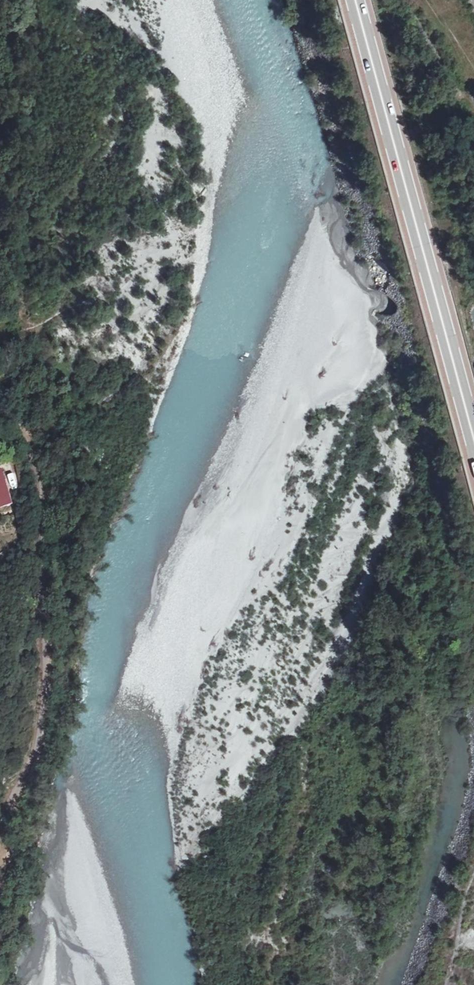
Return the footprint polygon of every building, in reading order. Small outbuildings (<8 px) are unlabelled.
[(2,475),(0,476),(0,505),(10,502),(2,475)]
